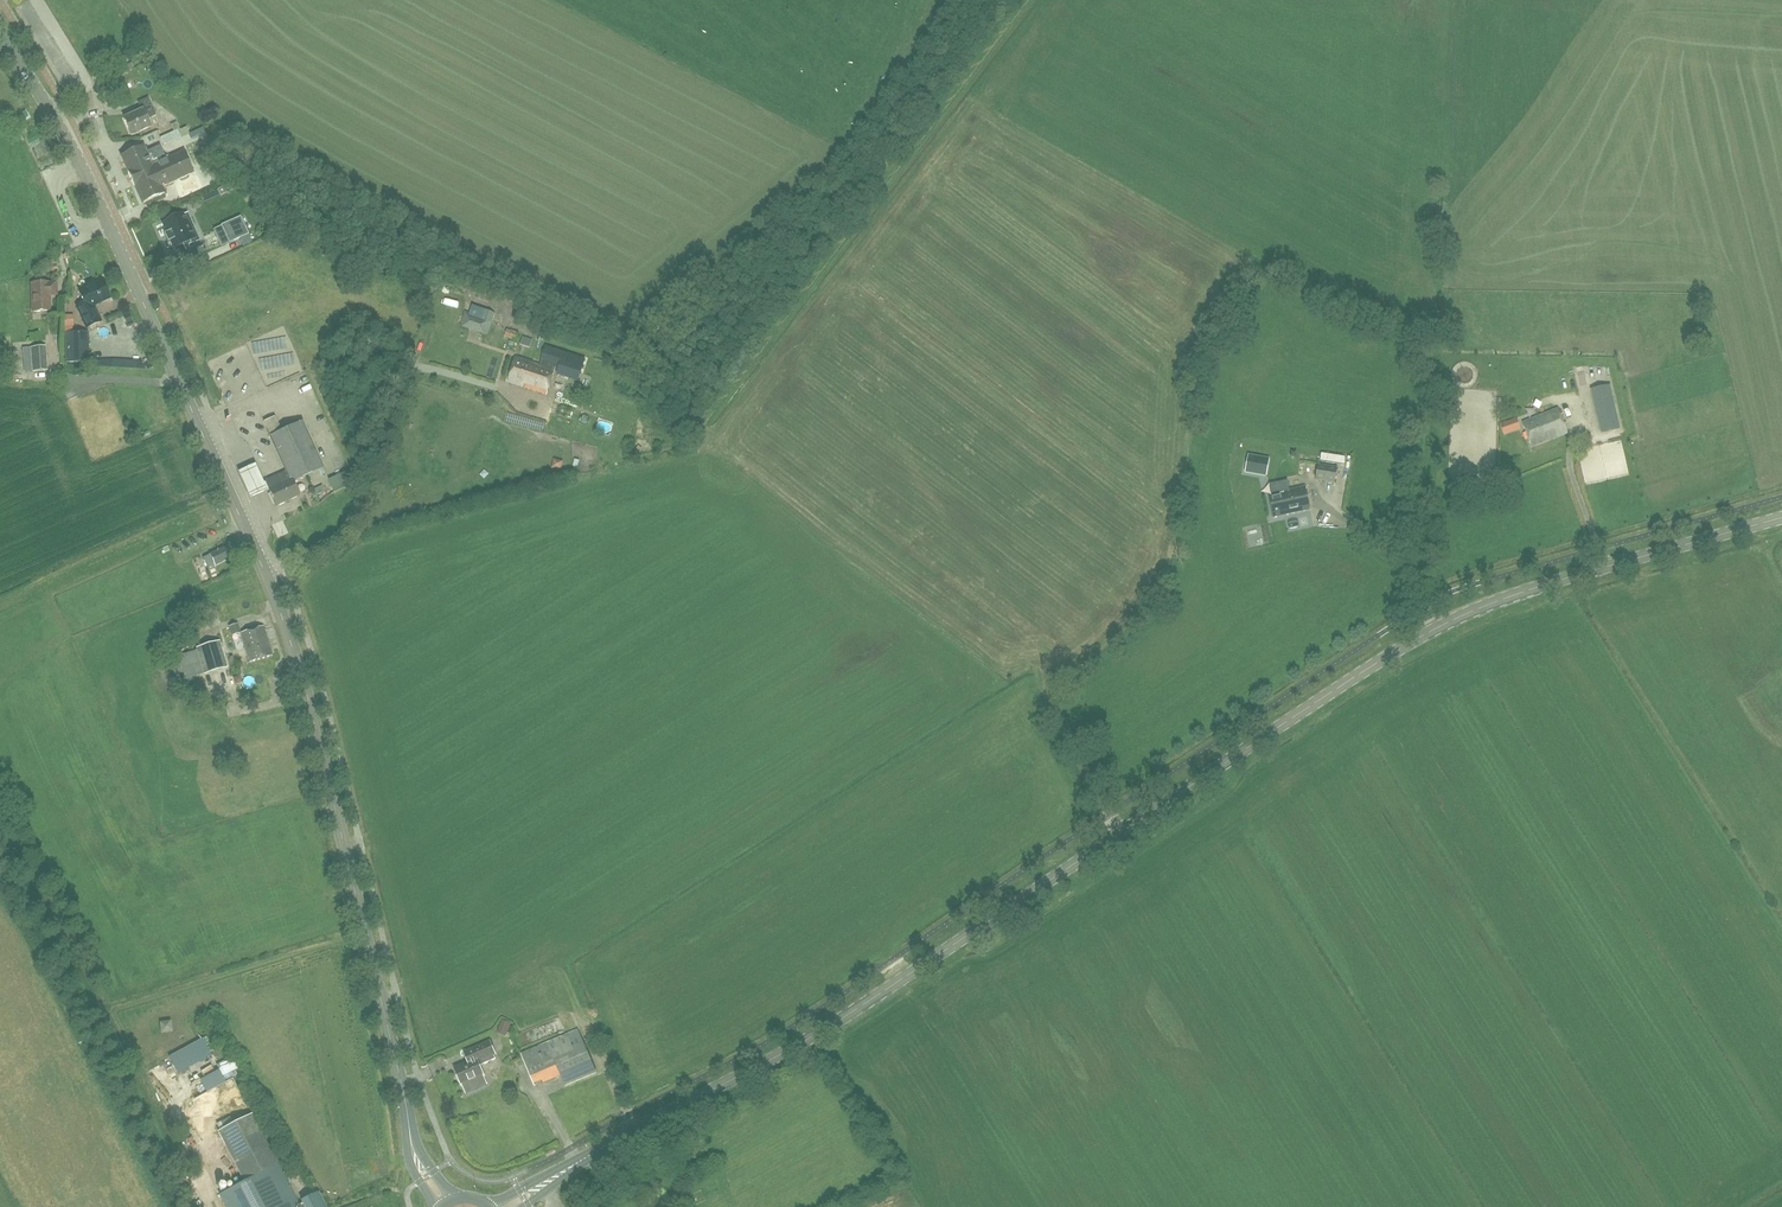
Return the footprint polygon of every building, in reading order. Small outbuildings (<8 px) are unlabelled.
[(62,74),(73,68),(69,62),(58,68),(62,74)] [(156,116),(152,107),(143,111),(143,110),(123,118),(131,135),(150,126),(147,120),(156,116)] [(189,133),(189,134),(191,139),(205,133),(202,127),(189,133)] [(173,132),(160,138),(163,145),(181,137),(177,130),(173,132)] [(146,152),(143,145),(121,155),(127,171),(135,188),(142,203),(165,193),(162,186),(193,172),(184,151),(166,160),(160,146),(146,152)] [(185,213),(162,224),(166,233),(163,234),(167,242),(170,241),(175,252),(180,250),(185,262),(198,256),(192,244),(200,240),(194,228),(192,229),(185,213)] [(221,226),(213,229),(217,239),(220,245),(221,247),(239,238),(248,234),(240,216),(220,225),(221,226)] [(93,305),(110,298),(109,296),(110,295),(107,288),(105,288),(102,280),(79,290),(84,302),(77,305),(86,327),(100,321),(93,305)] [(32,311),(50,311),(49,295),(57,294),(56,282),(31,283),(32,311)] [(486,335),(492,320),(467,311),(462,327),(486,335)] [(66,362),(88,362),(87,333),(65,333),(66,362)] [(532,340),(523,337),(521,344),(530,347),(532,340)] [(24,372),(32,371),(44,370),(43,347),(22,348),(24,372)] [(554,366),(558,368),(556,375),(577,382),(584,360),(544,348),(539,364),(516,357),(508,382),(547,394),(555,369),(553,369),(554,366)] [(77,390),(79,397),(90,393),(87,386),(77,390)] [(1593,389),(1602,432),(1618,428),(1608,386),(1593,389)] [(554,417),(567,424),(573,412),(560,405),(554,417)] [(1569,422),(1577,421),(1574,407),(1566,409),(1569,422)] [(1531,447),(1568,433),(1558,408),(1522,422),(1531,447)] [(1504,434),(1519,429),(1516,420),(1501,425),(1504,434)] [(276,506),(298,496),(292,482),(322,468),(301,422),(270,436),(286,471),(266,480),(264,480),(276,506)] [(1270,458),(1248,454),(1245,472),(1266,476),(1270,458)] [(1335,483),(1337,467),(1318,463),(1315,480),(1335,483)] [(255,464),(239,471),(250,494),(266,487),(255,464)] [(1340,483),(1352,484),(1352,468),(1348,468),(1347,481),(1341,481),(1340,483)] [(308,501),(319,494),(309,475),(298,482),(308,501)] [(1296,503),(1293,489),(1289,490),(1287,480),(1270,484),(1272,494),(1269,494),(1273,517),(1279,516),(1298,512),(1296,503)] [(351,484),(336,489),(338,495),(353,490),(351,484)] [(1296,503),(1298,512),(1310,510),(1305,486),(1293,489),(1296,503)] [(233,556),(228,546),(203,558),(208,569),(233,556)] [(240,633),(238,624),(232,626),(235,635),(240,633)] [(240,633),(249,662),(272,656),(263,626),(240,633)] [(196,650),(177,656),(179,663),(182,672),(184,679),(203,674),(226,667),(218,641),(196,648),(196,650)] [(1249,735),(1240,740),(1245,747),(1253,742),(1249,735)] [(1230,756),(1244,750),(1239,741),(1225,748),(1230,756)] [(513,1033),(513,1020),(500,1020),(499,1032),(513,1033)] [(565,1086),(597,1072),(589,1057),(578,1030),(521,1054),(532,1081),(541,1077),(543,1082),(560,1075),(565,1086)] [(479,1058),(482,1064),(496,1058),(494,1055),(495,1054),(490,1041),(464,1052),(468,1061),(469,1063),(479,1058)] [(480,1065),(482,1064),(479,1058),(469,1063),(468,1061),(454,1067),(457,1074),(456,1077),(458,1081),(461,1082),(462,1085),(484,1076),(480,1065)] [(210,1075),(223,1067),(219,1059),(206,1067),(210,1075)] [(191,1084),(198,1083),(196,1074),(189,1076),(191,1084)] [(489,1121),(498,1121),(498,1112),(489,1112),(489,1121)] [(246,1144),(235,1116),(218,1122),(229,1151),(246,1144)] [(221,1194),(228,1206),(325,1206),(318,1192),(301,1201),(302,1203),(299,1205),(278,1164),(221,1194)] [(217,1183),(223,1180),(218,1170),(212,1173),(217,1183)]
